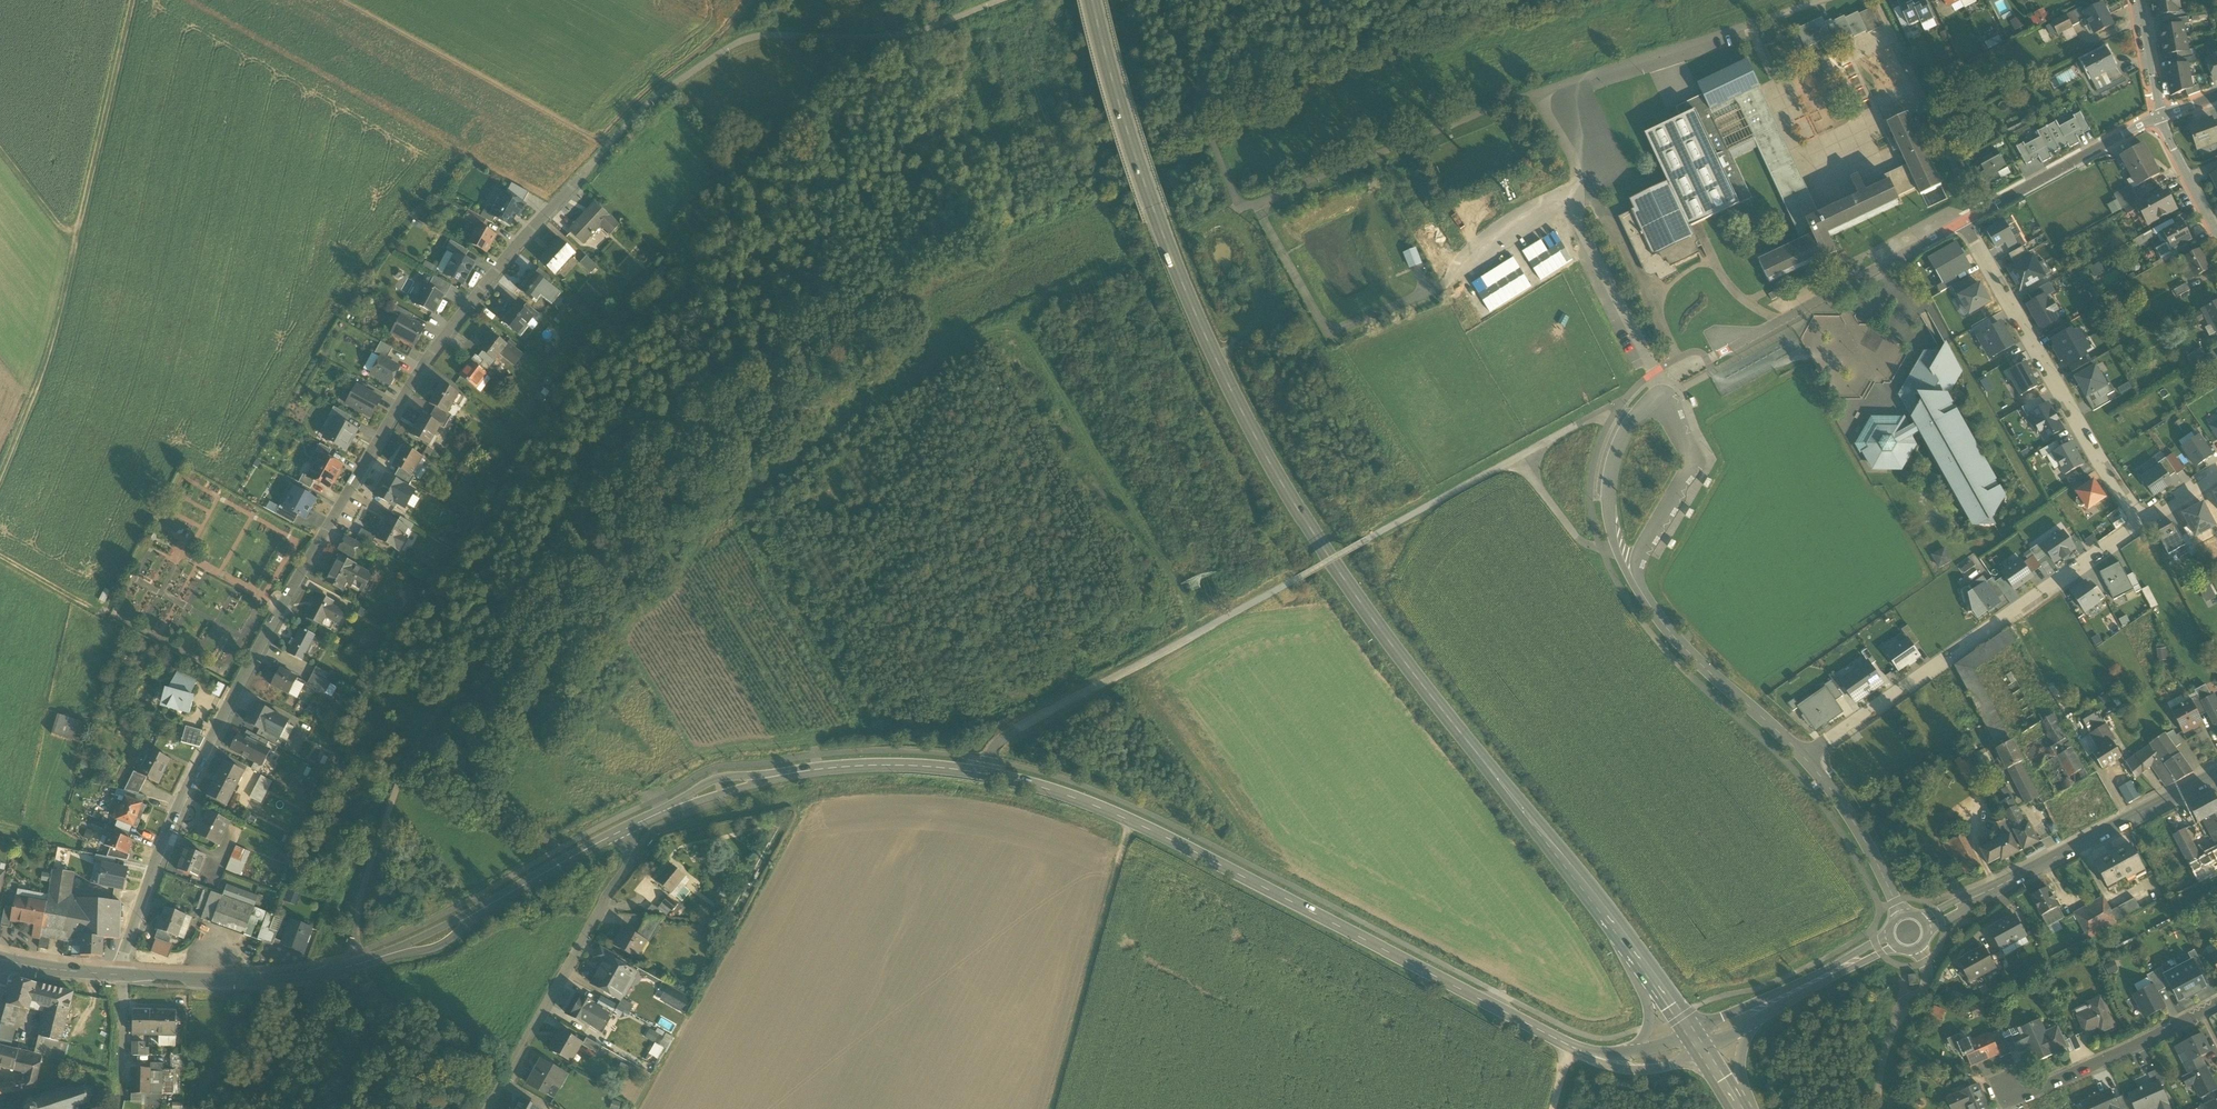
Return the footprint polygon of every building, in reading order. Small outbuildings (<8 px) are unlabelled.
[(1893,9),(1899,6),(1897,0),(1889,0),(1893,9)] [(1920,20),(1911,0),(1897,0),(1899,6),(1909,25),(1920,20)] [(1920,20),(1922,24),(1933,19),(1925,0),(1911,0),(1920,20)] [(2158,15),(2159,15),(2170,13),(2178,12),(2177,7),(2180,7),(2179,0),(2155,0),(2156,5),(2158,4),(2159,10),(2157,10),(2158,15)] [(2090,24),(2095,34),(2113,25),(2102,3),(2084,13),(2087,19),(2082,22),(2084,27),(2090,24)] [(1797,30),(1806,49),(1830,37),(1833,42),(1839,39),(1840,41),(1853,35),(1854,37),(1866,31),(1867,33),(1880,27),(1871,8),(1859,14),(1858,12),(1845,18),(1844,16),(1825,25),(1822,18),(1797,30)] [(2081,8),(2067,16),(2072,27),(2082,22),(2087,19),(2084,13),(2081,8)] [(2036,15),(2041,23),(2048,19),(2043,11),(2036,15)] [(2159,15),(2160,21),(2171,20),(2171,19),(2170,13),(2159,15)] [(2057,33),(2057,34),(2062,32),(2072,27),(2067,16),(2052,23),(2057,33)] [(2183,24),(2183,25),(2190,24),(2188,17),(2171,19),(2171,20),(2172,26),(2183,24)] [(2051,37),(2057,33),(2052,23),(2046,26),(2051,37)] [(2160,28),(2162,41),(2185,37),(2183,25),(2183,24),(2172,26),(2160,28)] [(2078,37),(2072,27),(2062,32),(2067,42),(2078,37)] [(2187,50),(2185,37),(2162,41),(2164,55),(2177,52),(2187,51),(2187,50)] [(2085,60),(2094,78),(2105,73),(2116,67),(2115,67),(2106,49),(2085,60)] [(2192,49),(2187,50),(2187,51),(2177,52),(2178,59),(2193,56),(2192,49)] [(2198,50),(2199,59),(2208,58),(2207,49),(2198,50)] [(2178,59),(2179,65),(2188,64),(2199,62),(2198,55),(2193,56),(2178,59)] [(2214,79),(2216,78),(2216,56),(2216,58),(2207,61),(2214,79)] [(1698,84),(1703,95),(1708,105),(1710,110),(1759,87),(1760,86),(1748,61),(1698,84)] [(2167,67),(2169,80),(2190,77),(2188,64),(2179,65),(2167,67)] [(2105,73),(2111,84),(2124,77),(2118,65),(2115,67),(2116,67),(2105,73)] [(2107,86),(2111,84),(2105,73),(2094,78),(2091,80),(2094,85),(2104,80),(2107,86)] [(2191,87),(2190,77),(2169,80),(2171,95),(2185,90),(2192,87),(2191,87)] [(2097,91),(2107,86),(2104,80),(2094,85),(2097,91)] [(2200,92),(2198,85),(2191,87),(2192,87),(2185,90),(2188,96),(2200,92)] [(1763,95),(1759,87),(1710,110),(1715,120),(1740,109),(1753,138),(1754,138),(1769,131),(1772,130),(1756,98),(1763,95)] [(1681,118),(1708,105),(1703,95),(1676,107),(1681,118)] [(1810,218),(1819,214),(1763,95),(1756,98),(1772,130),(1769,131),(1775,144),(1810,218)] [(1668,182),(1690,227),(1752,198),(1733,158),(1729,149),(1715,120),(1710,110),(1708,105),(1681,118),(1646,134),(1668,182)] [(2075,119),(2060,127),(2056,121),(2055,122),(2056,122),(2048,127),(2047,126),(2047,127),(2060,151),(2061,150),(2060,150),(2068,146),(2070,149),(2070,148),(2079,143),(2080,143),(2077,136),(2082,133),(2083,135),(2084,135),(2077,123),(2083,120),(2084,120),(2080,112),(2079,113),(2080,113),(2074,116),(2073,116),(2075,119)] [(1905,174),(1890,181),(1897,197),(1918,187),(1921,194),(1941,185),(1908,113),(1887,123),(1907,165),(1902,167),(1905,174)] [(2197,148),(2216,140),(2216,134),(2215,130),(2211,119),(2210,119),(2211,121),(2201,124),(2200,123),(2189,128),(2197,148)] [(2084,135),(2091,131),(2084,120),(2083,120),(2077,123),(2084,135)] [(2017,147),(2016,147),(2020,155),(2021,154),(2026,150),(2033,162),(2034,162),(2033,160),(2038,157),(2042,164),(2043,163),(2052,158),(2052,159),(2053,158),(2051,155),(2058,151),(2059,151),(2060,151),(2047,127),(2046,127),(2046,128),(2038,132),(2037,132),(2040,138),(2025,146),(2024,143),(2023,144),(2017,147)] [(1775,144),(1769,131),(1754,138),(1758,146),(1760,151),(1775,144)] [(1753,138),(1729,149),(1733,158),(1758,146),(1754,138),(1753,138)] [(1810,218),(1775,144),(1760,151),(1801,240),(1813,234),(1806,220),(1810,218)] [(2137,176),(2141,184),(2159,174),(2143,146),(2144,145),(2143,145),(2121,157),(2133,178),(2137,176)] [(2020,155),(2026,166),(2033,162),(2026,150),(2021,154),(2020,155)] [(1992,185),(2002,180),(2002,179),(1999,174),(2008,169),(2001,155),(1981,166),(1985,172),(1992,185)] [(1999,174),(2002,179),(2011,174),(2008,169),(1999,174)] [(1976,177),(1983,189),(1992,185),(1985,172),(1976,177)] [(1819,214),(1810,218),(1806,220),(1813,234),(1801,240),(1759,260),(1768,280),(1835,249),(1830,237),(1828,234),(1899,201),(1897,197),(1890,181),(1866,192),(1858,175),(1850,178),(1858,195),(1819,214)] [(2137,176),(2133,178),(2128,180),(2131,186),(2133,189),(2141,184),(2137,176)] [(1656,270),(1660,280),(1677,272),(1673,265),(1699,254),(1695,245),(1697,242),(1690,227),(1668,182),(1631,200),(1636,211),(1620,218),(1646,272),(1649,273),(1656,270)] [(505,194),(522,204),(528,192),(512,183),(505,194)] [(1501,188),(1504,194),(1510,192),(1507,186),(1501,188)] [(2127,206),(2129,205),(2139,200),(2133,189),(2131,186),(2120,192),(2127,206)] [(2122,209),(2124,208),(2127,206),(2120,192),(2114,195),(2122,209)] [(2142,213),(2148,225),(2176,209),(2170,198),(2169,198),(2166,193),(2144,205),(2139,208),(2142,213)] [(495,217),(510,225),(515,216),(518,217),(524,205),(522,204),(505,194),(502,201),(498,198),(492,207),(494,208),(491,214),(490,214),(495,217)] [(2141,199),(2139,200),(2129,205),(2133,212),(2139,208),(2144,205),(2141,199)] [(1828,234),(1830,237),(1901,204),(1899,201),(1828,234)] [(586,236),(589,238),(592,234),(593,235),(594,234),(593,233),(601,225),(610,234),(618,226),(609,217),(609,216),(595,203),(575,224),(576,226),(586,236)] [(2129,205),(2127,206),(2124,208),(2127,215),(2133,212),(2129,205)] [(477,226),(481,228),(486,220),(480,216),(468,210),(464,219),(477,226)] [(484,210),(480,216),(486,220),(489,213),(484,210)] [(486,220),(492,223),(495,217),(490,214),(491,214),(489,213),(486,220)] [(2005,222),(2002,218),(1994,223),(1996,227),(1987,232),(1996,248),(2005,242),(2014,237),(2005,222)] [(2005,222),(2014,237),(2020,233),(2012,218),(2005,222)] [(2168,242),(2172,250),(2176,248),(2187,242),(2192,239),(2182,222),(2160,233),(2165,244),(2168,242)] [(1555,228),(1562,240),(1566,237),(1560,225),(1555,228)] [(468,242),(486,252),(490,249),(490,244),(495,235),(489,232),(488,229),(485,230),(481,228),(477,226),(468,242)] [(576,226),(570,232),(583,244),(584,243),(581,241),(586,236),(576,226)] [(1557,242),(1551,230),(1526,242),(1532,254),(1557,242)] [(1550,234),(1557,246),(1562,243),(1555,232),(1550,234)] [(2014,237),(2005,242),(2008,248),(2017,243),(2014,237)] [(538,259),(555,275),(575,254),(557,238),(538,259)] [(455,255),(464,260),(469,251),(451,241),(446,251),(455,255)] [(2176,248),(2179,254),(2190,248),(2187,242),(2176,248)] [(1570,243),(1535,261),(1541,273),(1576,255),(1570,243)] [(1955,277),(1970,268),(1956,243),(1929,259),(1943,283),(1955,277)] [(1527,249),(1534,260),(1539,257),(1532,246),(1527,249)] [(1516,247),(1472,270),(1478,282),(1522,260),(1516,247)] [(2022,247),(2009,255),(2014,263),(2027,256),(2022,247)] [(1405,253),(1411,268),(1421,264),(1415,249),(1405,253)] [(1523,252),(1530,263),(1534,260),(1527,249),(1523,252)] [(1835,249),(1768,280),(1770,283),(1837,252),(1835,249)] [(2180,261),(2185,269),(2188,268),(2194,278),(2211,268),(2200,250),(2180,261)] [(444,274),(462,284),(473,265),(464,260),(455,255),(444,274)] [(580,263),(590,273),(597,267),(586,256),(580,263)] [(2008,270),(2020,291),(2045,277),(2039,266),(2033,256),(2008,270)] [(1509,261),(1516,272),(1521,269),(1514,258),(1509,261)] [(1504,263),(1511,275),(1516,272),(1509,261),(1504,263)] [(2095,276),(2106,270),(2101,261),(2090,267),(2095,276)] [(2045,262),(2039,266),(2045,277),(2051,273),(2045,262)] [(1500,266),(1507,278),(1511,275),(1504,263),(1500,266)] [(1525,266),(1481,288),(1487,300),(1531,278),(1525,266)] [(1495,269),(1502,281),(1507,278),(1500,266),(1495,269)] [(1533,269),(1540,280),(1545,277),(1538,266),(1533,269)] [(547,283),(550,285),(554,280),(539,268),(535,273),(547,283)] [(2190,280),(2194,278),(2188,268),(2185,269),(2184,269),(2183,273),(2186,278),(2190,280)] [(1490,272),(1497,283),(1502,281),(1495,269),(1490,272)] [(519,289),(535,302),(540,296),(541,295),(538,293),(547,283),(535,273),(533,272),(519,289)] [(1486,275),(1493,286),(1497,283),(1490,272),(1486,275)] [(1481,278),(1488,289),(1493,286),(1486,275),(1481,278)] [(1520,278),(1527,289),(1531,286),(1524,275),(1520,278)] [(433,276),(428,287),(442,295),(445,296),(452,286),(433,276)] [(1955,277),(1943,283),(1938,287),(1941,293),(1951,287),(1958,283),(1955,277)] [(1960,297),(1975,288),(1968,277),(1958,283),(1951,287),(1958,298),(1960,297)] [(1477,281),(1484,292),(1488,289),(1481,278),(1477,281)] [(1515,280),(1522,292),(1527,289),(1520,278),(1515,280)] [(1510,283),(1517,295),(1522,292),(1515,280),(1510,283)] [(1472,284),(1479,295),(1484,292),(1477,281),(1472,284)] [(541,295),(540,296),(551,305),(560,293),(550,285),(547,283),(538,293),(541,295)] [(1506,286),(1513,297),(1517,295),(1510,283),(1506,286)] [(2174,290),(2178,297),(2190,290),(2186,284),(2174,290)] [(413,303),(432,313),(442,295),(428,287),(425,285),(419,297),(417,295),(413,303)] [(1990,302),(1980,285),(1975,288),(1960,297),(1970,314),(1990,302)] [(1501,289),(1508,300),(1513,297),(1506,286),(1501,289)] [(2043,298),(2045,297),(2050,294),(2046,286),(2038,290),(2043,298)] [(1497,292),(1504,303),(1508,300),(1501,289),(1497,292)] [(1769,295),(1772,300),(1782,295),(1779,289),(1769,295)] [(2033,304),(2043,298),(2038,290),(2029,296),(2033,304)] [(1492,295),(1499,306),(1504,303),(1497,292),(1492,295)] [(1487,298),(1494,309),(1499,306),(1492,295),(1487,298)] [(1960,297),(1958,298),(1953,301),(1962,318),(1970,314),(1960,297)] [(2033,304),(2029,306),(2042,328),(2057,319),(2053,311),(2056,310),(2052,303),(2049,305),(2045,297),(2043,298),(2033,304)] [(1483,300),(1490,312),(1494,309),(1487,298),(1483,300)] [(2216,333),(2216,302),(2201,310),(2201,311),(2205,318),(2209,326),(2212,324),(2216,333)] [(502,321),(516,333),(524,324),(525,325),(531,318),(532,317),(522,309),(515,304),(502,321)] [(531,318),(534,321),(539,315),(526,304),(522,309),(532,317),(531,318)] [(401,316),(411,322),(414,316),(396,306),(393,313),(401,317),(401,316)] [(2191,316),(2195,323),(2205,318),(2201,311),(2191,316)] [(392,333),(414,345),(423,329),(411,322),(401,316),(401,317),(397,324),(396,324),(395,325),(396,325),(392,333)] [(1972,328),(1977,337),(1983,334),(1983,333),(1994,327),(1989,319),(1972,328)] [(518,334),(525,325),(524,324),(516,333),(518,334)] [(2003,331),(1999,324),(1994,327),(1983,333),(1983,334),(1990,346),(1988,348),(1993,357),(2010,348),(2007,343),(2011,340),(2006,329),(2003,331)] [(2050,333),(2054,340),(2071,330),(2067,324),(2050,333)] [(2212,324),(2209,326),(2205,328),(2209,337),(2216,333),(2212,324)] [(2053,348),(2057,355),(2084,340),(2079,331),(2073,334),(2071,330),(2054,340),(2057,346),(2053,348)] [(494,361),(494,360),(499,353),(506,345),(492,334),(480,350),(482,351),(494,361)] [(1990,346),(1983,334),(1977,337),(1990,359),(1993,357),(1988,348),(1990,346)] [(2084,340),(2057,355),(2061,362),(2065,360),(2069,366),(2086,356),(2084,352),(2089,349),(2084,340)] [(380,357),(386,360),(392,348),(381,342),(374,354),(380,357)] [(506,345),(499,353),(503,356),(514,365),(522,355),(507,343),(506,345)] [(1975,525),(1995,525),(1991,519),(2004,498),(1946,395),(1961,370),(1946,345),(1942,353),(1926,352),(1915,372),(1918,374),(1916,377),(1913,375),(1901,395),(1906,404),(1911,401),(1914,405),(1908,408),(1917,423),(1909,427),(1906,422),(1901,422),(1898,428),(1878,428),(1868,445),(1870,449),(1865,452),(1874,468),(1901,468),(1914,445),(1910,437),(1921,431),(1975,525)] [(2206,355),(2201,347),(2186,357),(2190,365),(2206,355)] [(478,357),(484,361),(491,367),(496,361),(494,360),(494,361),(482,351),(478,357)] [(2086,356),(2069,366),(2072,372),(2090,362),(2086,356)] [(380,357),(371,374),(390,385),(399,367),(386,360),(380,357)] [(2199,367),(2201,370),(2209,365),(2205,357),(2196,362),(2199,367)] [(497,371),(491,367),(484,361),(478,368),(490,378),(491,379),(497,371)] [(460,376),(480,392),(490,378),(478,368),(470,362),(460,376)] [(2025,363),(2008,373),(2021,395),(2037,386),(2025,363)] [(2072,380),(2076,387),(2080,385),(2094,411),(2111,401),(2107,395),(2114,392),(2103,373),(2100,375),(2095,366),(2072,380)] [(1987,376),(1980,381),(1986,391),(1994,387),(1987,376)] [(436,408),(446,414),(447,413),(453,402),(451,402),(456,393),(440,384),(429,404),(436,408)] [(362,412),(371,417),(381,399),(356,385),(346,404),(356,409),(356,410),(357,412),(359,414),(361,414),(362,412)] [(2039,398),(2022,407),(2027,416),(2030,414),(2044,406),(2039,398)] [(2033,413),(2037,420),(2034,421),(2031,423),(2037,434),(2040,432),(2045,440),(2063,430),(2058,421),(2056,422),(2051,413),(2053,412),(2048,403),(2044,406),(2030,414),(2033,413)] [(334,419),(346,425),(351,417),(333,407),(328,416),(334,419)] [(436,408),(433,414),(448,422),(451,416),(447,413),(446,414),(436,408)] [(444,429),(448,422),(433,414),(429,419),(440,425),(439,426),(444,429)] [(411,435),(428,445),(439,426),(440,425),(429,419),(422,415),(411,435)] [(1901,422),(1906,422),(1904,416),(1871,417),(1854,444),(1860,454),(1864,452),(1865,452),(1870,449),(1868,445),(1878,428),(1898,428),(1901,422)] [(327,440),(345,450),(356,431),(346,425),(334,419),(328,430),(330,431),(327,440)] [(2183,447),(2196,438),(2191,432),(2179,441),(2183,447)] [(2212,455),(2199,436),(2196,438),(2183,447),(2196,466),(2212,455)] [(2046,456),(2053,453),(2061,448),(2057,441),(2039,451),(2043,458),(2046,456)] [(2070,443),(2061,448),(2053,453),(2060,466),(2065,475),(2083,465),(2070,443)] [(320,454),(327,458),(331,450),(320,444),(315,452),(320,455),(320,454)] [(400,469),(410,475),(411,474),(415,467),(414,466),(419,456),(404,447),(393,465),(400,469)] [(2158,463),(2165,458),(2161,451),(2153,457),(2158,463)] [(2053,453),(2046,456),(2054,470),(2060,466),(2053,453)] [(2184,469),(2173,453),(2165,458),(2176,473),(2177,474),(2184,469)] [(320,455),(314,466),(335,478),(342,466),(327,458),(320,454),(320,455)] [(2158,463),(2159,466),(2160,465),(2168,478),(2176,473),(2165,458),(2158,463)] [(2168,478),(2160,465),(2159,466),(2141,478),(2154,496),(2172,483),(2168,478)] [(329,489),(335,478),(314,466),(308,477),(308,478),(314,481),(329,489)] [(400,469),(397,475),(411,483),(414,476),(411,474),(410,475),(400,469)] [(298,483),(310,489),(314,481),(308,478),(308,477),(303,474),(298,483)] [(407,488),(411,483),(397,475),(394,481),(404,487),(407,488)] [(375,496),(393,506),(404,487),(394,481),(386,476),(375,496)] [(2076,499),(2076,502),(2079,506),(2082,507),(2085,504),(2088,509),(2105,497),(2094,481),(2077,492),(2080,496),(2076,499)] [(407,488),(404,487),(393,506),(395,502),(405,508),(414,492),(407,488)] [(294,488),(289,496),(291,497),(297,490),(294,488)] [(298,515),(305,519),(315,499),(297,490),(291,497),(289,496),(283,506),(283,507),(298,515)] [(2203,504),(2184,514),(2196,536),(2215,526),(2203,504)] [(275,514),(293,524),(298,515),(283,507),(283,506),(281,505),(275,514)] [(465,510),(456,525),(463,530),(473,514),(465,510)] [(397,524),(410,531),(413,525),(400,518),(397,524)] [(377,539),(399,551),(410,531),(397,524),(388,519),(377,539)] [(2173,524),(2157,533),(2169,555),(2185,546),(2181,537),(2173,524)] [(365,540),(372,544),(376,537),(361,529),(358,536),(365,540)] [(2044,546),(2043,546),(2049,554),(2055,562),(2061,558),(2063,559),(2070,554),(2068,553),(2075,548),(2063,532),(2044,546)] [(2187,534),(2181,537),(2185,546),(2189,553),(2195,550),(2187,534)] [(339,549),(352,557),(359,544),(346,537),(339,549)] [(2041,542),(2030,550),(2034,556),(2038,561),(2049,554),(2043,546),(2044,546),(2041,542)] [(1951,561),(1944,549),(1932,555),(1939,567),(1951,561)] [(1958,567),(1970,583),(1988,570),(1976,553),(1958,567)] [(2034,556),(2023,564),(2031,574),(2041,567),(2038,561),(2034,556)] [(346,582),(362,591),(371,576),(354,567),(355,566),(339,557),(326,581),(342,590),(346,582)] [(420,566),(433,573),(437,567),(424,559),(420,566)] [(2021,560),(2003,573),(2014,590),(2032,577),(2021,560)] [(2120,562),(2099,572),(2114,600),(2125,595),(2134,590),(2127,576),(2120,562)] [(410,573),(405,582),(418,589),(423,580),(410,573)] [(2133,573),(2127,576),(2134,590),(2136,593),(2141,590),(2133,573)] [(1966,602),(1968,613),(1974,612),(1978,618),(1995,606),(1987,593),(1992,590),(1987,582),(1983,577),(1967,588),(1971,593),(1969,594),(1971,601),(1966,602)] [(1992,578),(1987,582),(1992,590),(1998,598),(2003,594),(1992,578)] [(2086,582),(2071,593),(2085,612),(2100,601),(2092,590),(2086,582)] [(2097,587),(2092,590),(2100,601),(2105,598),(2097,587)] [(2158,605),(2148,587),(2142,590),(2151,609),(2158,605)] [(99,600),(105,603),(111,591),(105,588),(99,600)] [(1963,591),(1966,602),(1971,601),(1969,594),(1971,593),(1967,588),(1963,591)] [(2202,592),(2208,605),(2216,601),(2216,599),(2212,588),(2202,592)] [(1992,590),(1987,593),(1995,606),(2001,602),(1998,598),(1992,590)] [(2134,590),(2125,595),(2129,602),(2138,597),(2136,593),(2134,590)] [(319,624),(321,625),(325,617),(339,624),(344,613),(331,606),(333,602),(318,595),(306,618),(319,624)] [(2100,601),(2085,612),(2090,619),(2105,609),(2100,601)] [(316,630),(319,624),(306,618),(303,624),(316,630)] [(1919,642),(1908,626),(1902,630),(1908,639),(1913,646),(1919,642)] [(1954,666),(1992,739),(2006,732),(1975,671),(2016,642),(2007,629),(1954,666)] [(288,654),(299,659),(303,652),(309,655),(314,646),(308,643),(312,636),(306,633),(307,632),(305,631),(305,632),(301,630),(288,654)] [(1898,670),(1919,655),(1913,646),(1908,639),(1887,654),(1898,670)] [(1876,662),(1867,649),(1862,653),(1868,662),(1870,666),(1876,662)] [(2157,650),(2158,659),(2166,658),(2166,657),(2170,657),(2169,649),(2166,650),(2165,649),(2157,650)] [(1856,703),(1883,684),(1870,666),(1868,662),(1841,681),(1856,703)] [(316,667),(313,674),(326,681),(329,674),(316,667)] [(271,685),(289,694),(297,678),(280,669),(271,685)] [(330,683),(326,681),(313,674),(307,684),(325,693),(330,684),(330,683)] [(179,709),(190,713),(194,698),(189,696),(196,683),(180,675),(175,684),(172,682),(167,690),(165,689),(161,704),(169,707),(168,708),(169,709),(171,705),(178,709),(177,711),(178,711),(179,709)] [(305,682),(297,678),(289,694),(297,699),(305,682)] [(1825,689),(1829,695),(1830,694),(1835,702),(1843,696),(1832,680),(1823,686),(1825,689)] [(219,698),(225,686),(218,682),(212,694),(219,698)] [(337,688),(330,684),(325,693),(332,697),(337,688)] [(2196,691),(2198,696),(2201,702),(2211,696),(2205,685),(2196,691)] [(1825,689),(1811,699),(1813,702),(1818,703),(1829,695),(1825,689)] [(2195,693),(2183,699),(2185,703),(2190,700),(2197,696),(2195,693)] [(1830,694),(1829,695),(1818,703),(1813,702),(1811,699),(1799,707),(1805,716),(1803,717),(1810,726),(1811,725),(1815,731),(1842,712),(1835,702),(1830,694)] [(2167,703),(2170,710),(2179,706),(2185,703),(2183,699),(2181,695),(2167,703)] [(2190,700),(2199,717),(2207,713),(2201,702),(2198,696),(2197,696),(2190,700)] [(2216,731),(2216,707),(2211,696),(2201,702),(2207,713),(2216,731)] [(1793,711),(1799,707),(1794,699),(1788,703),(1793,711)] [(2172,713),(2183,733),(2191,729),(2192,731),(2200,727),(2195,719),(2199,717),(2190,700),(2185,703),(2179,706),(2181,708),(2172,713)] [(259,729),(266,732),(270,724),(275,715),(254,704),(245,722),(251,725),(259,729)] [(2034,718),(2037,724),(2054,714),(2050,708),(2034,718)] [(2082,721),(2090,735),(2106,725),(2097,712),(2082,721)] [(2068,738),(2054,714),(2037,724),(2021,734),(2046,776),(2043,778),(2046,783),(2049,782),(2057,796),(2088,778),(2070,748),(2066,750),(2055,757),(2050,749),(2068,738)] [(51,734),(81,744),(87,724),(57,715),(51,734)] [(286,720),(275,715),(270,724),(266,732),(276,738),(277,736),(285,722),(286,720)] [(285,722),(277,736),(287,741),(294,727),(285,722)] [(2090,735),(2100,750),(2112,742),(2115,740),(2106,725),(2090,735)] [(181,742),(199,747),(204,737),(200,735),(202,730),(186,726),(181,742)] [(2166,734),(2176,748),(2181,744),(2174,730),(2166,734)] [(258,744),(258,745),(261,738),(247,731),(244,737),(258,744)] [(1992,739),(1997,749),(2011,741),(2006,732),(1992,739)] [(2160,759),(2164,764),(2180,754),(2176,748),(2166,734),(2165,733),(2150,745),(2160,759)] [(231,750),(250,760),(258,745),(258,744),(244,737),(239,734),(231,750)] [(2090,735),(2079,742),(2088,757),(2093,754),(2100,750),(2090,735)] [(258,745),(266,749),(269,742),(261,738),(258,745)] [(1997,749),(2008,769),(2020,763),(2022,762),(2011,741),(1997,749)] [(2121,757),(2112,742),(2100,750),(2093,754),(2102,769),(2121,757)] [(266,749),(258,745),(250,760),(262,766),(270,751),(266,749)] [(2125,762),(2136,778),(2152,765),(2160,759),(2150,745),(2125,762)] [(146,778),(158,784),(163,774),(162,774),(169,759),(150,749),(138,774),(146,778)] [(1973,755),(1980,768),(1992,762),(1985,749),(1973,755)] [(1956,761),(1971,787),(1983,779),(1968,754),(1956,761)] [(2180,754),(2164,764),(2177,782),(2193,773),(2180,754)] [(2167,786),(2177,782),(2164,764),(2160,759),(2152,765),(2167,786)] [(81,760),(79,769),(87,772),(90,763),(81,760)] [(207,796),(226,806),(244,772),(224,762),(207,796)] [(1980,768),(1987,780),(1998,774),(1992,762),(1980,768)] [(2008,769),(2026,803),(2037,797),(2020,763),(2008,769)] [(122,766),(117,777),(123,780),(128,769),(122,766)] [(128,791),(138,794),(146,778),(138,774),(134,771),(124,790),(128,791)] [(249,797),(261,804),(272,782),(260,776),(249,797)] [(2120,789),(2128,803),(2139,796),(2131,782),(2120,789)] [(125,798),(125,797),(128,791),(124,790),(117,788),(114,796),(125,798)] [(1995,793),(2000,804),(2012,798),(2006,788),(1995,793)] [(125,797),(142,804),(145,795),(138,794),(128,791),(125,797)] [(2210,827),(2216,824),(2216,800),(2213,792),(2188,806),(2198,823),(2206,819),(2210,827)] [(132,825),(133,826),(142,804),(125,797),(125,798),(121,808),(118,807),(114,818),(117,819),(117,820),(118,820),(132,825)] [(2000,804),(2005,813),(2016,807),(2012,798),(2000,804)] [(142,804),(133,826),(137,828),(146,805),(142,804)] [(2025,824),(2016,807),(2005,813),(2007,817),(2014,830),(2025,824)] [(195,833),(218,845),(219,844),(215,842),(226,822),(229,824),(229,823),(208,812),(201,824),(200,824),(195,833)] [(1996,824),(2003,838),(2010,834),(2010,835),(2014,833),(2015,832),(2014,830),(2007,817),(1996,823),(1996,824)] [(115,827),(129,832),(132,825),(118,820),(115,827)] [(215,842),(219,844),(229,824),(226,822),(215,842)] [(2029,823),(2025,824),(2014,830),(2015,832),(2024,850),(2038,842),(2029,823)] [(115,827),(113,833),(127,838),(129,832),(115,827)] [(87,829),(83,838),(90,840),(94,832),(87,829)] [(2173,835),(2188,864),(2200,858),(2185,829),(2173,835)] [(532,837),(546,845),(551,838),(536,830),(532,837)] [(113,833),(110,832),(107,838),(104,846),(111,848),(127,854),(133,841),(127,838),(113,833)] [(2010,835),(2019,852),(2022,850),(2014,833),(2010,835)] [(2003,838),(1993,843),(2000,858),(2002,861),(2019,852),(2010,835),(2010,834),(2003,838)] [(1948,843),(1966,874),(1979,866),(1975,857),(1962,835),(1948,843)] [(99,843),(104,846),(107,838),(102,836),(99,843)] [(1988,864),(2000,858),(1993,843),(1981,849),(1988,864)] [(2094,863),(2107,887),(2125,877),(2126,879),(2144,869),(2132,845),(2117,853),(2116,851),(2094,863)] [(231,857),(242,862),(247,851),(236,846),(231,857)] [(116,859),(127,861),(129,855),(127,854),(111,848),(107,857),(116,859)] [(292,863),(296,853),(283,848),(279,858),(292,863)] [(177,870),(198,878),(206,857),(185,849),(177,870)] [(2200,858),(2188,864),(2197,881),(2216,871),(2216,849),(2200,858)] [(96,854),(94,861),(102,863),(114,866),(116,859),(107,857),(100,855),(96,854)] [(226,870),(237,875),(242,863),(231,858),(226,870)] [(94,861),(90,883),(98,884),(102,863),(94,861)] [(102,863),(98,884),(123,890),(128,869),(114,866),(102,863)] [(655,882),(670,894),(684,877),(670,865),(655,882)] [(53,870),(49,892),(69,896),(73,873),(68,872),(53,870)] [(42,872),(41,881),(48,883),(50,874),(42,872)] [(223,896),(254,907),(257,897),(237,889),(237,890),(227,886),(223,896)] [(2042,916),(2048,926),(2058,921),(2064,918),(2058,907),(2061,905),(2054,892),(2051,893),(2048,887),(2040,892),(2038,889),(2033,891),(2035,894),(2031,896),(2042,916)] [(18,889),(16,897),(47,903),(48,895),(18,889)] [(197,909),(204,911),(211,892),(204,889),(197,909)] [(299,894),(287,890),(284,898),(296,903),(299,894)] [(78,898),(69,896),(49,892),(48,895),(47,903),(43,923),(41,936),(50,938),(69,942),(71,932),(78,898)] [(201,919),(212,923),(222,896),(211,892),(204,911),(201,919)] [(223,896),(222,896),(212,923),(244,935),(248,923),(250,916),(254,907),(223,896)] [(35,925),(36,925),(37,921),(43,923),(47,903),(16,897),(14,908),(12,921),(28,924),(28,923),(35,924),(35,925)] [(662,903),(672,911),(677,905),(667,897),(662,903)] [(121,902),(78,898),(71,932),(103,938),(120,939),(121,902)] [(2075,914),(2086,933),(2088,937),(2117,922),(2111,911),(2104,898),(2075,914)] [(2135,898),(2111,911),(2117,922),(2117,923),(2141,910),(2135,898)] [(1,926),(11,928),(12,921),(14,908),(5,906),(1,926)] [(263,922),(267,912),(254,907),(250,916),(259,919),(258,920),(263,922)] [(155,929),(158,930),(172,935),(174,936),(178,926),(180,927),(185,915),(165,908),(161,920),(159,919),(155,929)] [(269,929),(274,915),(267,912),(263,922),(257,939),(264,942),(269,929)] [(178,926),(174,936),(184,940),(192,918),(185,915),(180,927),(178,926)] [(274,915),(269,929),(277,932),(278,932),(283,918),(274,915)] [(2015,915),(2002,922),(2014,943),(2025,937),(2027,937),(2015,915)] [(256,926),(258,920),(259,919),(250,916),(248,923),(255,926),(256,926)] [(637,933),(651,941),(663,918),(646,917),(637,933)] [(33,937),(40,938),(41,936),(43,923),(37,921),(36,925),(35,925),(33,937)] [(283,942),(303,949),(311,928),(291,921),(283,942)] [(2063,929),(2058,921),(2048,926),(2052,935),(2063,929)] [(2001,950),(2014,943),(2002,922),(1989,929),(2001,950)] [(248,923),(244,935),(251,937),(255,926),(248,923)] [(613,946),(634,958),(644,939),(623,928),(613,946)] [(264,942),(272,945),(277,932),(269,929),(264,942)] [(169,944),(172,935),(158,930),(155,939),(156,939),(169,944)] [(80,956),(102,957),(103,938),(71,932),(69,942),(81,943),(81,946),(80,954),(80,956)] [(48,950),(50,938),(41,936),(40,938),(39,948),(48,950)] [(2014,943),(2017,949),(2029,943),(2025,937),(2014,943)] [(151,952),(168,958),(173,945),(169,944),(156,939),(151,952)] [(2017,949),(2014,943),(2001,950),(2004,956),(2017,949)] [(2213,944),(2206,948),(2211,957),(2216,954),(2216,951),(2213,944)] [(80,954),(81,946),(72,945),(71,953),(80,954)] [(606,958),(615,962),(618,957),(600,947),(597,954),(606,959),(606,958)] [(1984,947),(1971,954),(1983,975),(1996,968),(1984,947)] [(2188,953),(2192,961),(2192,960),(2198,971),(2204,968),(2195,950),(2188,953)] [(1970,982),(1983,975),(1971,954),(1959,961),(1970,982)] [(592,984),(619,999),(633,973),(621,966),(621,964),(618,963),(617,963),(615,962),(606,958),(606,959),(592,984)] [(2114,960),(2104,965),(2109,975),(2119,970),(2114,960)] [(2192,961),(2179,968),(2193,995),(2196,994),(2195,992),(2205,987),(2200,977),(2201,976),(2198,971),(2192,960),(2192,961)] [(2155,971),(2164,989),(2170,986),(2165,975),(2161,967),(2155,971)] [(2190,997),(2193,995),(2179,968),(2165,975),(2170,986),(2173,991),(2174,990),(2179,1000),(2189,995),(2190,997)] [(2156,993),(2164,989),(2155,971),(2147,975),(2148,977),(2152,986),(2153,985),(2156,993)] [(1908,976),(1910,986),(1918,985),(1917,975),(1908,976)] [(2134,985),(2138,993),(2152,986),(2148,977),(2134,985)] [(47,986),(37,983),(14,978),(6,1004),(17,1007),(29,1010),(29,1009),(32,1001),(33,996),(43,998),(47,986)] [(2146,1018),(2164,1008),(2156,993),(2153,985),(2152,986),(2138,993),(2134,995),(2146,1018)] [(73,992),(47,986),(43,998),(49,999),(47,1008),(68,1013),(73,992)] [(666,986),(660,1001),(686,1012),(692,997),(666,986)] [(605,1015),(595,1009),(597,1006),(577,995),(566,1014),(586,1025),(588,1022),(598,1028),(605,1015)] [(43,998),(33,996),(32,1001),(39,1003),(39,1006),(47,1008),(49,999),(43,998)] [(622,999),(618,1006),(601,996),(598,1003),(617,1014),(621,1008),(629,1013),(633,1006),(622,999)] [(2078,1018),(2085,1033),(2099,1026),(2101,1032),(2113,1027),(2100,998),(2088,1003),(2089,1005),(2091,1012),(2078,1018)] [(32,1001),(29,1009),(45,1013),(47,1008),(39,1006),(39,1003),(32,1001)] [(1979,1001),(1969,1005),(1975,1018),(1984,1013),(1979,1001)] [(6,1004),(4,1013),(0,1026),(11,1029),(12,1028),(15,1016),(17,1007),(6,1004)] [(175,1022),(185,1022),(185,1006),(175,1005),(175,1011),(175,1022)] [(2075,1011),(2078,1018),(2091,1012),(2089,1005),(2075,1011)] [(1934,1006),(1930,1017),(1941,1022),(1946,1010),(1934,1006)] [(68,1013),(47,1008),(45,1013),(42,1029),(63,1034),(68,1013)] [(134,1034),(149,1034),(150,1022),(175,1022),(175,1011),(134,1010),(134,1034)] [(2027,1045),(2035,1063),(2066,1049),(2063,1042),(2067,1040),(2065,1035),(2062,1036),(2058,1026),(2045,1032),(2039,1019),(2018,1029),(2021,1034),(2013,1038),(2012,1038),(2017,1050),(2027,1045)] [(175,1035),(175,1022),(150,1022),(149,1034),(159,1034),(174,1035),(175,1035)] [(2001,1032),(2004,1038),(2012,1035),(2013,1038),(2021,1034),(2018,1029),(2016,1025),(2001,1032)] [(0,1026),(0,1044),(10,1047),(16,1029),(12,1028),(11,1029),(0,1026)] [(656,1031),(650,1028),(646,1037),(657,1042),(655,1046),(665,1051),(672,1035),(657,1028),(656,1031)] [(63,1034),(42,1029),(40,1036),(61,1042),(63,1034)] [(549,1049),(569,1061),(580,1042),(559,1031),(560,1032),(556,1040),(555,1039),(549,1049)] [(174,1044),(174,1035),(159,1034),(158,1043),(174,1044)] [(1957,1043),(1962,1041),(1959,1034),(1947,1039),(1953,1051),(1959,1048),(1957,1043)] [(1968,1055),(1972,1064),(1999,1053),(1991,1034),(1970,1043),(1964,1046),(1968,1055)] [(2189,1062),(2189,1063),(2200,1057),(2209,1052),(2204,1042),(2206,1041),(2202,1034),(2175,1047),(2179,1055),(2184,1052),(2189,1062)] [(2004,1038),(2011,1053),(2017,1050),(2012,1038),(2013,1038),(2012,1035),(2004,1038)] [(61,1042),(40,1036),(39,1036),(35,1054),(63,1061),(68,1044),(61,1042)] [(2076,1036),(2069,1039),(2067,1040),(2063,1042),(2066,1049),(2068,1054),(2075,1051),(2081,1048),(2076,1036)] [(582,1045),(597,1053),(601,1046),(586,1038),(582,1045)] [(1963,1057),(1968,1055),(1964,1046),(1970,1043),(1968,1038),(1962,1041),(1957,1043),(1959,1048),(1963,1057)] [(134,1055),(145,1055),(145,1042),(135,1042),(134,1055)] [(1999,1045),(2004,1056),(2010,1053),(2005,1042),(1999,1045)] [(37,1081),(43,1057),(0,1046),(0,1066),(28,1073),(27,1078),(37,1081)] [(2184,1052),(2179,1055),(2184,1064),(2189,1062),(2184,1052)] [(2184,1064),(2189,1074),(2205,1066),(2200,1057),(2189,1063),(2189,1062),(2184,1064)] [(527,1084),(545,1094),(551,1083),(560,1088),(567,1075),(540,1060),(527,1084)] [(2194,1083),(2201,1098),(2213,1092),(2216,1090),(2205,1066),(2189,1074),(2182,1078),(2187,1087),(2194,1083)] [(132,1093),(149,1093),(149,1069),(133,1068),(132,1093)] [(149,1093),(162,1094),(163,1069),(149,1069),(149,1093)] [(164,1093),(173,1094),(174,1070),(165,1069),(164,1093)] [(2159,1069),(2154,1071),(2159,1082),(2161,1086),(2168,1083),(2159,1069)] [(2153,1085),(2159,1082),(2154,1071),(2148,1074),(2153,1085)] [(26,1082),(21,1083),(22,1090),(35,1087),(37,1081),(27,1078),(26,1082)] [(2156,1107),(2167,1102),(2168,1102),(2161,1086),(2159,1082),(2153,1085),(2129,1095),(2135,1108),(2152,1108),(2156,1107)] [(22,1090),(21,1083),(0,1084),(0,1094),(22,1090)] [(1978,1084),(1946,1098),(1951,1108),(1957,1108),(1965,1105),(1967,1108),(1989,1108),(1978,1084)] [(90,1104),(91,1103),(89,1102),(91,1098),(93,1098),(93,1096),(92,1096),(90,1092),(91,1091),(90,1090),(89,1091),(85,1089),(85,1087),(84,1087),(83,1089),(79,1090),(79,1089),(77,1089),(77,1091),(75,1092),(75,1090),(74,1090),(73,1087),(71,1088),(72,1090),(67,1092),(66,1089),(65,1090),(65,1091),(59,1093),(58,1092),(57,1092),(57,1095),(52,1096),(51,1094),(50,1095),(50,1097),(44,1099),(44,1096),(42,1097),(43,1099),(35,1101),(35,1099),(33,1100),(33,1101),(32,1100),(28,1101),(27,1104),(28,1108),(25,1108),(92,1108),(90,1104)] [(2084,1108),(2119,1108),(2115,1099),(2110,1090),(2111,1093),(2102,1097),(2101,1094),(2100,1095),(2101,1096),(2082,1104),(2082,1103),(2081,1103),(2084,1108)] [(2201,1098),(2204,1104),(2216,1098),(2213,1092),(2201,1098)] [(132,1103),(162,1104),(162,1094),(149,1093),(132,1093),(132,1103)] [(2122,1096),(2115,1099),(2119,1108),(2127,1108),(2122,1096)] [(2201,1106),(2202,1108),(2216,1108),(2216,1097),(2201,1106)] [(521,1100),(516,1108),(537,1108),(521,1100)]
